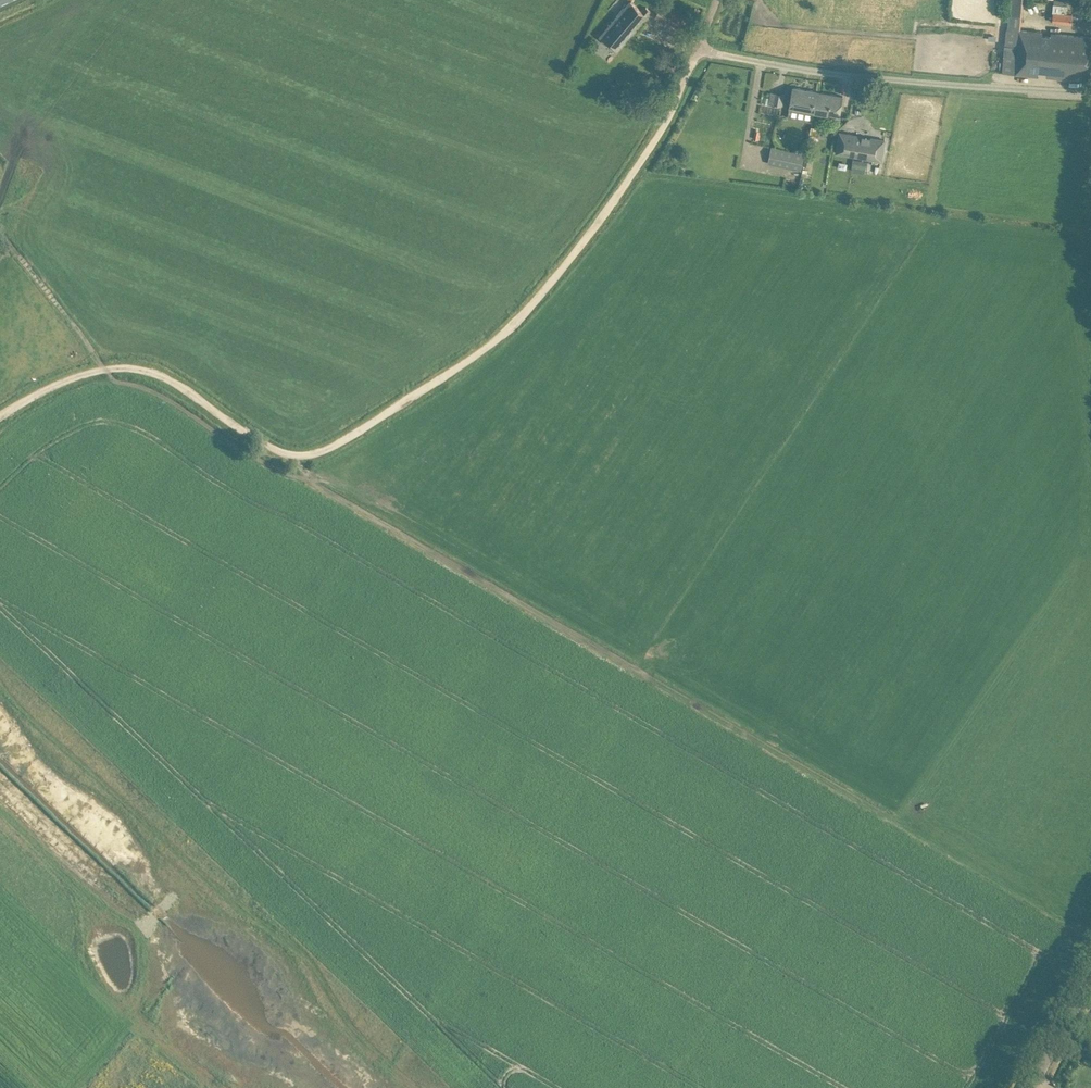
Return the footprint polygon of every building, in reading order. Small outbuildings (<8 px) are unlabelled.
[(1003,72),(1038,76),(1039,71),(1047,72),(1046,76),(1088,80),(1090,47),(1090,37),(1081,36),(1051,33),(1050,37),(1042,36),(1043,32),(1021,30),(1024,0),(1010,0),(1007,29),(1003,72)] [(1061,23),(1072,23),(1073,14),(1066,14),(1068,0),(1054,0),(1052,22),(1061,23)] [(601,36),(617,50),(647,15),(651,11),(646,7),(642,12),(631,2),(601,36)] [(789,109),(815,113),(817,104),(815,103),(817,92),(793,87),(789,109)] [(817,104),(815,113),(839,117),(843,96),(817,92),(815,103),(817,104)] [(776,93),(774,104),(782,105),(784,95),(776,93)] [(819,139),(822,127),(812,125),(809,136),(819,139)] [(840,132),(838,143),(836,153),(881,161),(883,151),(885,140),(840,132)] [(771,147),(768,163),(801,170),(804,154),(771,147)] [(804,165),(810,166),(812,156),(806,155),(804,165)] [(852,171),(866,172),(867,160),(854,158),(852,171)] [(40,343),(38,349),(52,353),(53,347),(40,343)]
